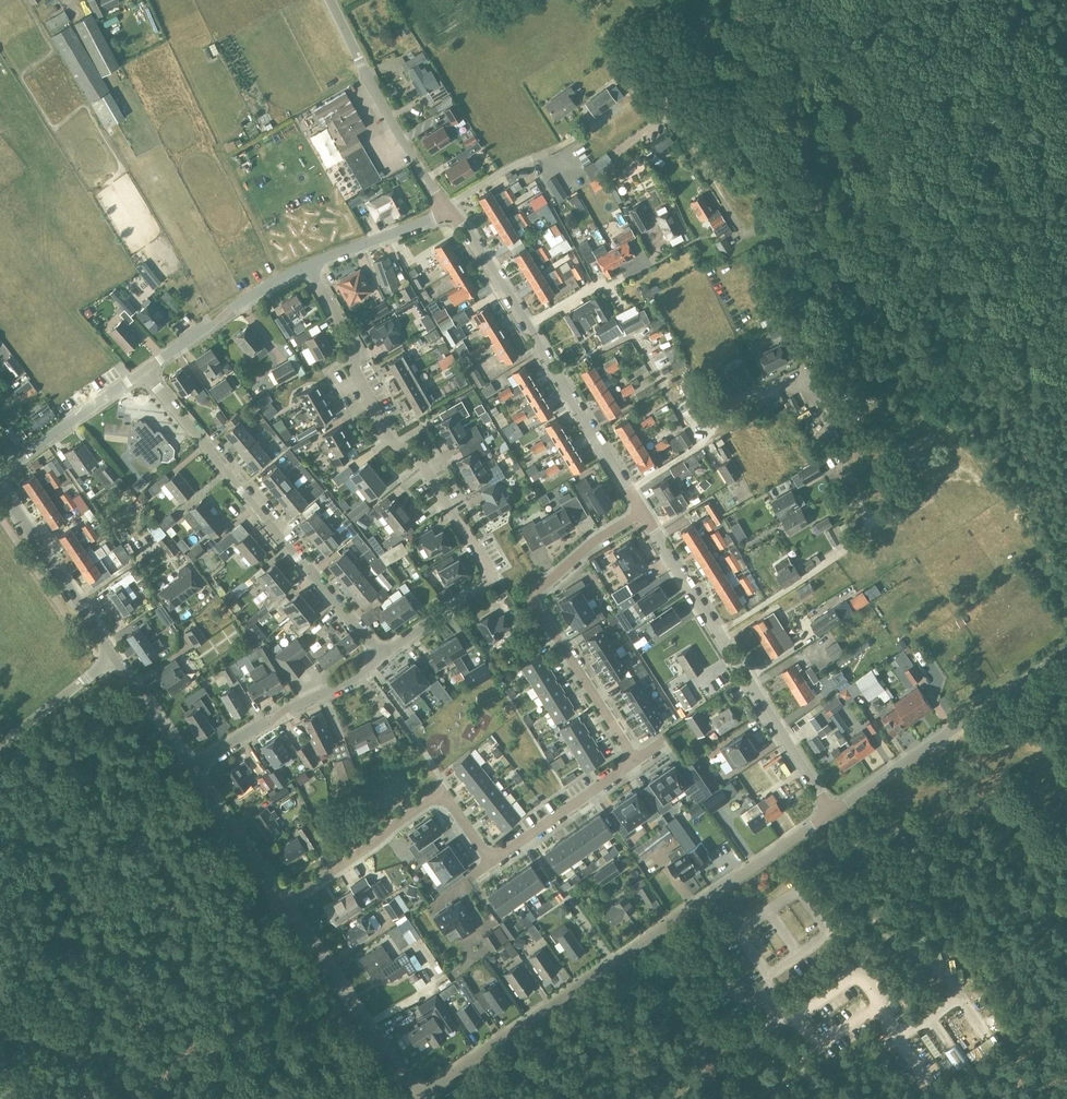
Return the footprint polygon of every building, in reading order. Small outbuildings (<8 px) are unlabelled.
[(103,0),(89,0),(97,17),(109,12),(103,0)] [(52,33),(71,21),(65,11),(46,22),(52,33)] [(93,14),(75,24),(103,76),(121,67),(93,14)] [(411,32),(405,22),(398,26),(404,36),(411,32)] [(52,38),(106,129),(125,117),(71,26),(52,38)] [(441,80),(437,82),(433,75),(431,77),(425,68),(420,70),(418,66),(428,60),(423,51),(405,62),(411,71),(424,93),(425,93),(431,104),(449,94),(441,80)] [(617,97),(633,88),(627,77),(622,80),(621,79),(617,82),(618,83),(611,87),(617,97)] [(576,93),(572,87),(546,105),(557,120),(576,106),(570,98),(576,93)] [(397,96),(393,88),(388,90),(391,98),(397,96)] [(607,88),(585,104),(596,118),(617,102),(607,88)] [(345,92),(315,109),(313,115),(319,127),(325,128),(329,126),(330,128),(329,128),(338,144),(337,144),(363,189),(382,178),(363,146),(356,134),(366,128),(345,92)] [(450,95),(442,100),(443,102),(428,111),(431,115),(439,110),(439,111),(454,102),(453,101),(454,101),(450,95)] [(455,103),(443,111),(452,125),(465,118),(455,103)] [(123,120),(118,122),(123,137),(129,135),(123,120)] [(432,153),(452,141),(443,127),(424,139),(432,153)] [(474,134),(463,141),(467,147),(478,141),(474,134)] [(232,139),(224,142),(226,149),(235,145),(232,139)] [(666,140),(655,148),(660,155),(671,147),(666,140)] [(478,142),(467,149),(456,156),(460,162),(446,171),(455,185),(475,172),(466,159),(472,155),(471,155),(482,148),(478,142)] [(607,154),(595,163),(601,175),(603,174),(607,179),(615,172),(611,168),(616,164),(607,154)] [(656,155),(651,162),(662,170),(666,163),(656,155)] [(587,157),(581,162),(584,166),(591,162),(587,157)] [(626,177),(644,171),(642,165),(624,171),(626,177)] [(410,177),(406,171),(399,175),(402,181),(410,177)] [(507,178),(510,183),(519,177),(517,173),(513,175),(512,172),(508,175),(509,177),(507,178)] [(568,195),(556,176),(546,182),(558,201),(568,195)] [(519,181),(495,197),(491,191),(479,198),(486,210),(523,187),(519,181)] [(526,193),(523,187),(486,210),(493,221),(505,214),(502,209),(526,193)] [(376,194),(373,189),(367,192),(370,197),(376,194)] [(395,218),(408,211),(396,189),(383,196),(395,218)] [(572,205),(574,204),(579,200),(576,195),(569,200),(572,205)] [(718,209),(713,212),(703,196),(691,202),(702,220),(706,217),(718,237),(725,233),(727,237),(733,233),(718,209)] [(353,208),(358,205),(354,199),(349,202),(353,208)] [(548,204),(528,216),(531,222),(545,214),(551,225),(558,221),(548,204)] [(629,210),(629,211),(630,212),(641,232),(653,226),(640,204),(629,210)] [(508,219),(505,214),(493,221),(500,233),(512,225),(520,221),(528,216),(524,210),(508,219)] [(676,211),(672,213),(671,210),(657,218),(668,240),(682,233),(686,230),(676,211)] [(520,221),(524,226),(531,222),(528,216),(520,221)] [(587,236),(590,241),(599,237),(592,223),(588,225),(592,234),(587,236)] [(562,233),(556,224),(549,228),(555,237),(562,233)] [(512,225),(500,233),(507,245),(520,237),(512,225)] [(620,246),(608,252),(616,267),(635,256),(627,242),(636,237),(630,226),(624,229),(626,233),(616,238),(620,246)] [(529,245),(542,239),(538,232),(525,239),(529,245)] [(511,250),(523,242),(520,237),(507,245),(511,250)] [(725,237),(715,243),(722,254),(732,248),(725,237)] [(443,261),(455,253),(447,241),(435,248),(443,261)] [(616,267),(608,252),(608,253),(604,245),(593,251),(588,241),(580,246),(589,264),(598,259),(608,278),(614,274),(612,269),(616,267)] [(545,244),(530,254),(526,248),(514,255),(521,267),(549,250),(545,244)] [(549,250),(521,267),(528,278),(541,271),(538,266),(562,251),(558,244),(549,250)] [(455,253),(443,261),(451,273),(463,266),(455,253)] [(399,289),(396,281),(397,281),(389,258),(374,263),(382,286),(383,286),(386,293),(399,289)] [(138,268),(158,287),(164,281),(144,262),(138,268)] [(571,269),(574,274),(578,279),(586,274),(579,264),(577,265),(571,269)] [(463,266),(451,273),(458,286),(471,278),(463,266)] [(541,271),(528,278),(535,290),(563,273),(559,267),(544,276),(541,271)] [(409,272),(413,277),(419,274),(415,268),(409,272)] [(347,280),(338,285),(346,297),(345,298),(350,305),(359,299),(358,298),(372,290),(360,270),(346,279),(347,280)] [(563,273),(535,290),(543,302),(555,294),(561,290),(557,285),(566,279),(563,273)] [(426,285),(421,276),(415,279),(420,289),(426,285)] [(471,278),(458,286),(466,299),(479,291),(471,278)] [(400,291),(406,301),(407,300),(408,302),(417,297),(415,295),(416,294),(411,284),(400,291)] [(421,292),(425,299),(430,296),(426,289),(421,292)] [(168,303),(173,299),(174,297),(168,290),(162,296),(168,303)] [(308,313),(303,306),(304,305),(297,295),(282,304),(292,320),(298,316),(298,317),(300,316),(301,318),(308,313)] [(585,304),(592,314),(597,311),(603,321),(612,315),(600,295),(585,304)] [(419,297),(395,312),(397,316),(414,306),(420,318),(422,317),(427,314),(425,312),(427,311),(419,297)] [(181,308),(173,299),(168,303),(176,312),(181,308)] [(122,306),(131,316),(137,310),(128,301),(122,306)] [(152,301),(137,314),(154,333),(168,320),(152,301)] [(385,301),(371,309),(377,319),(391,311),(385,301)] [(592,314),(585,304),(565,316),(577,337),(592,328),(586,317),(592,314)] [(131,316),(122,306),(117,311),(120,314),(129,324),(134,320),(131,316)] [(484,326),(496,319),(488,306),(476,313),(484,326)] [(465,310),(439,326),(451,345),(462,339),(456,329),(470,320),(465,310)] [(435,318),(439,325),(451,318),(447,311),(435,318)] [(639,313),(620,323),(626,335),(645,325),(639,313)] [(641,317),(645,325),(650,322),(646,314),(641,317)] [(294,333),(282,315),(274,320),(287,338),(288,338),(289,340),(292,338),(291,335),(294,333)] [(364,326),(358,317),(352,321),(357,330),(364,326)] [(612,318),(594,328),(603,343),(621,332),(612,318)] [(670,332),(663,318),(651,324),(654,332),(657,331),(659,337),(670,332)] [(391,319),(370,331),(378,344),(384,341),(390,350),(402,343),(397,334),(399,332),(391,319)] [(496,319),(484,326),(491,338),(503,331),(496,319)] [(760,321),(762,328),(770,325),(768,319),(760,321)] [(140,340),(123,321),(110,333),(127,352),(140,340)] [(294,328),(298,334),(309,327),(304,321),(294,328)] [(250,356),(264,344),(249,326),(235,338),(250,356)] [(333,350),(322,331),(312,337),(308,330),(294,338),(298,346),(306,341),(312,352),(313,352),(317,359),(333,350)] [(503,331),(491,338),(499,351),(511,344),(503,331)] [(395,373),(410,364),(405,355),(425,343),(421,337),(396,352),(399,357),(389,363),(381,368),(384,373),(392,368),(395,373)] [(461,357),(469,352),(468,351),(474,348),(470,342),(465,345),(464,344),(457,349),(461,357)] [(446,343),(438,347),(444,356),(451,352),(446,343)] [(197,358),(210,349),(207,344),(194,353),(197,358)] [(484,344),(469,353),(472,357),(486,349),(484,344)] [(519,357),(511,344),(499,351),(507,364),(519,357)] [(781,345),(760,354),(768,372),(789,363),(781,345)] [(211,349),(197,359),(209,377),(222,368),(217,361),(219,360),(211,349)] [(657,371),(670,367),(668,361),(674,359),(671,351),(652,357),(657,371)] [(289,360),(272,370),(280,384),(298,374),(299,377),(306,373),(294,354),(288,358),(289,360)] [(474,366),(468,355),(461,359),(467,370),(474,366)] [(23,371),(12,356),(5,362),(16,376),(23,371)] [(448,356),(438,362),(442,369),(452,364),(448,356)] [(605,366),(597,371),(593,365),(581,372),(588,384),(600,376),(608,371),(619,364),(615,357),(604,363),(605,366)] [(806,368),(819,390),(831,383),(817,361),(806,368)] [(234,369),(229,363),(222,367),(227,374),(234,369)] [(410,364),(395,373),(397,378),(389,382),(392,387),(415,373),(410,364)] [(621,367),(619,364),(608,371),(610,374),(621,367)] [(760,376),(754,379),(749,381),(742,364),(728,371),(732,380),(727,382),(731,391),(741,386),(744,392),(757,386),(763,383),(760,376)] [(513,374),(507,378),(513,387),(519,384),(520,385),(532,378),(525,366),(513,374)] [(331,367),(324,370),(332,386),(347,379),(342,369),(334,372),(331,367)] [(486,384),(476,367),(470,371),(480,388),(486,384)] [(190,379),(182,369),(171,377),(182,394),(189,389),(193,395),(204,387),(196,375),(190,379)] [(451,370),(445,373),(448,378),(454,374),(451,370)] [(455,377),(461,388),(469,383),(462,372),(455,377)] [(421,383),(415,373),(392,387),(395,392),(403,387),(405,392),(421,383)] [(600,376),(588,384),(595,395),(607,388),(600,376)] [(226,378),(209,390),(218,403),(233,392),(231,390),(233,389),(226,378)] [(511,391),(501,397),(503,401),(513,395),(515,397),(523,391),(527,397),(539,389),(532,378),(520,385),(511,391)] [(607,388),(595,395),(602,406),(634,387),(633,386),(639,383),(637,379),(631,383),(621,390),(622,393),(619,396),(616,390),(611,393),(607,388)] [(29,380),(15,391),(24,403),(38,393),(29,380)] [(421,383),(405,392),(408,397),(401,402),(403,406),(427,393),(421,383)] [(491,384),(481,390),(486,398),(496,393),(491,384)] [(88,385),(82,387),(87,398),(93,396),(88,385)] [(306,405),(325,394),(322,390),(320,391),(316,385),(299,395),(293,398),(296,403),(302,399),(306,405)] [(636,390),(634,387),(602,406),(610,418),(622,410),(618,404),(626,399),(625,397),(636,390)] [(510,388),(499,394),(501,397),(511,391),(510,388)] [(523,410),(512,416),(514,420),(546,401),(539,389),(527,397),(530,402),(522,408),(523,410)] [(781,394),(765,402),(770,411),(785,403),(788,409),(791,407),(794,413),(801,409),(800,406),(801,405),(800,403),(806,399),(802,392),(788,399),(789,401),(785,403),(781,394)] [(264,396),(268,403),(273,399),(270,393),(264,396)] [(427,393),(403,406),(406,411),(414,407),(417,412),(432,403),(427,393)] [(325,394),(306,405),(309,411),(302,414),(305,419),(328,406),(325,400),(327,398),(325,394)] [(462,401),(447,410),(450,416),(436,424),(444,436),(462,425),(459,420),(470,414),(466,407),(462,401)] [(546,401),(514,420),(517,424),(527,417),(528,419),(537,413),(541,420),(553,412),(546,401)] [(271,403),(262,410),(270,420),(279,412),(271,403)] [(669,409),(667,405),(654,413),(656,417),(669,409)] [(691,414),(701,429),(715,420),(705,405),(691,414)] [(34,417),(42,427),(56,417),(48,406),(34,417)] [(328,406),(305,419),(307,423),(314,419),(317,425),(336,414),(334,410),(331,411),(328,406)] [(500,408),(491,411),(497,428),(506,426),(500,408)] [(256,421),(263,416),(259,411),(252,417),(256,421)] [(212,418),(219,427),(227,421),(220,412),(212,418)] [(225,424),(229,429),(224,433),(232,442),(250,427),(238,413),(225,424)] [(675,422),(679,420),(674,413),(668,416),(673,425),(676,423),(675,422)] [(297,423),(303,419),(300,414),(296,416),(295,419),(297,423)] [(652,416),(641,422),(645,430),(656,423),(652,416)] [(266,429),(270,426),(265,419),(260,423),(266,429)] [(287,428),(282,419),(274,424),(280,432),(287,428)] [(552,438),(565,431),(558,419),(546,427),(552,438)] [(517,424),(514,420),(509,423),(510,424),(502,428),(510,443),(523,435),(517,424)] [(628,420),(615,427),(623,439),(635,431),(628,420)] [(131,444),(130,452),(135,458),(142,459),(147,465),(155,465),(161,461),(168,462),(174,457),(175,449),(170,443),(168,443),(169,441),(163,434),(155,433),(147,422),(139,421),(133,426),(132,433),(137,439),(131,444)] [(301,442),(306,439),(319,431),(315,425),(297,435),(301,442)] [(323,436),(327,442),(320,446),(323,450),(346,437),(343,431),(345,430),(343,425),(323,436)] [(465,431),(462,425),(444,436),(450,448),(466,439),(470,446),(484,438),(476,425),(465,431)] [(270,426),(266,429),(271,436),(276,432),(270,426)] [(22,441),(12,427),(6,431),(16,445),(22,441)] [(253,431),(250,427),(232,442),(240,451),(255,439),(250,433),(253,431)] [(287,441),(292,438),(287,429),(280,433),(287,441)] [(544,443),(529,453),(524,457),(526,461),(532,458),(536,455),(536,454),(547,447),(547,449),(556,444),(560,450),(572,442),(565,431),(552,438),(544,443)] [(635,431),(623,439),(630,450),(642,442),(635,431)] [(692,443),(685,431),(676,437),(684,449),(692,443)] [(772,434),(762,436),(765,449),(775,447),(772,434)] [(350,443),(346,437),(323,450),(325,454),(331,451),(335,457),(331,459),(337,468),(350,460),(345,451),(354,446),(352,442),(350,443)] [(484,438),(470,446),(473,452),(458,461),(462,468),(461,469),(464,475),(482,464),(478,458),(491,451),(484,438)] [(661,442),(665,448),(670,445),(668,442),(666,438),(661,442)] [(719,446),(725,443),(722,438),(716,441),(719,446)] [(255,439),(240,451),(248,460),(265,445),(262,441),(259,444),(255,439)] [(306,439),(301,442),(292,447),(297,452),(309,445),(306,439)] [(529,453),(544,443),(542,440),(531,447),(533,450),(528,453),(529,453)] [(572,442),(560,450),(563,455),(555,461),(556,463),(545,470),(544,468),(531,476),(534,480),(533,481),(534,481),(559,466),(566,461),(567,461),(579,454),(572,442)] [(642,442),(630,450),(637,461),(649,454),(645,447),(642,442)] [(657,448),(659,452),(665,448),(661,442),(656,445),(655,445),(657,448)] [(82,443),(67,453),(81,474),(96,463),(82,443)] [(732,455),(725,444),(718,448),(725,460),(732,455)] [(268,449),(265,445),(248,460),(255,470),(270,457),(266,452),(268,449)] [(703,449),(708,459),(715,456),(710,446),(703,449)] [(649,454),(637,461),(644,473),(665,460),(657,448),(649,454)] [(63,450),(58,452),(61,462),(67,460),(63,450)] [(295,465),(300,461),(298,459),(293,452),(291,450),(290,450),(285,454),(295,465)] [(702,451),(694,456),(697,460),(702,461),(706,459),(702,451)] [(501,467),(509,464),(505,452),(496,455),(501,467)] [(579,454),(567,461),(574,473),(586,466),(579,454)] [(47,476),(39,481),(35,475),(23,483),(31,495),(43,486),(50,481),(58,476),(65,471),(56,457),(43,466),(47,473),(46,474),(47,476)] [(742,475),(732,458),(718,467),(728,483),(742,475)] [(670,469),(675,478),(689,469),(684,461),(670,469)] [(360,487),(377,474),(368,462),(354,473),(349,466),(333,479),(339,486),(351,476),(360,487)] [(815,462),(798,472),(805,483),(822,474),(815,462)] [(304,475),(308,471),(303,464),(298,468),(304,475)] [(486,471),(482,464),(464,475),(467,480),(469,480),(473,487),(487,479),(490,485),(495,482),(505,476),(502,470),(498,464),(486,471)] [(107,487),(119,476),(108,465),(96,475),(107,487)] [(285,469),(282,471),(277,466),(262,478),(270,487),(288,472),(285,469)] [(559,466),(534,481),(537,487),(547,481),(545,479),(561,470),(559,466)] [(145,487),(158,477),(151,468),(138,477),(145,487)] [(308,471),(304,475),(309,481),(314,477),(308,471)] [(58,476),(50,481),(55,489),(69,479),(65,472),(58,477),(58,476)] [(291,476),(288,472),(270,487),(278,496),(293,484),(288,479),(291,476)] [(179,473),(170,480),(166,484),(181,502),(194,491),(179,473)] [(377,474),(360,487),(369,499),(386,485),(377,474)] [(672,477),(667,480),(667,479),(653,487),(663,504),(677,495),(672,487),(676,484),(672,477)] [(586,478),(580,481),(575,485),(585,501),(591,498),(599,512),(601,511),(602,512),(607,509),(607,508),(612,504),(607,495),(608,494),(605,489),(604,490),(600,484),(592,488),(586,478)] [(705,478),(700,483),(706,489),(711,484),(705,478)] [(99,491),(103,487),(99,482),(95,486),(99,491)] [(495,482),(490,485),(491,486),(483,491),(489,501),(483,504),(491,518),(511,506),(503,493),(502,493),(496,483),(495,482)] [(160,488),(156,483),(150,488),(155,495),(162,489),(160,488)] [(318,483),(314,486),(319,493),(324,489),(318,483)] [(293,484),(278,496),(285,505),(303,491),(300,487),(297,489),(293,484)] [(43,486),(31,495),(38,505),(50,497),(43,486)] [(65,503),(73,498),(69,491),(61,496),(65,503)] [(303,491),(285,505),(293,515),(308,502),(303,497),(306,494),(303,491)] [(325,491),(316,498),(321,504),(330,498),(325,491)] [(677,495),(663,504),(670,514),(691,502),(684,491),(677,495)] [(791,534),(810,524),(801,507),(792,491),(773,502),(782,518),(784,521),(791,534)] [(832,491),(820,499),(823,504),(827,502),(831,509),(840,503),(832,491)] [(349,511),(364,500),(359,493),(344,505),(349,511)] [(65,503),(61,506),(46,516),(53,528),(66,520),(62,514),(70,509),(71,510),(78,506),(78,504),(84,500),(80,494),(74,499),(73,498),(65,503)] [(150,499),(145,494),(140,498),(144,503),(150,499)] [(550,516),(561,535),(575,526),(569,515),(583,507),(577,495),(561,504),(564,508),(550,516)] [(50,497),(38,505),(46,516),(61,506),(58,501),(55,504),(50,497)] [(389,523),(406,510),(397,499),(383,510),(379,504),(367,514),(371,520),(376,516),(378,519),(383,515),(389,523)] [(365,500),(348,513),(354,521),(371,508),(365,500)] [(203,526),(215,516),(202,501),(190,511),(184,516),(194,529),(201,523),(203,526)] [(322,509),(320,507),(317,502),(303,514),(307,518),(300,523),(309,535),(325,522),(320,516),(323,514),(320,511),(322,509)] [(335,513),(340,509),(335,503),(330,507),(335,513)] [(722,521),(713,506),(707,509),(717,525),(722,521)] [(76,526),(83,516),(91,522),(95,516),(84,508),(73,523),(76,526)] [(406,510),(389,523),(395,530),(390,534),(391,536),(383,543),(387,548),(400,540),(406,536),(402,531),(414,521),(406,510)] [(160,522),(166,530),(177,522),(171,514),(160,522)] [(201,523),(194,529),(196,531),(192,534),(195,537),(205,529),(212,537),(213,538),(225,528),(215,516),(203,526),(201,523)] [(361,516),(356,522),(363,527),(367,521),(361,516)] [(561,535),(550,516),(536,524),(534,520),(520,529),(527,540),(540,532),(547,543),(561,535)] [(709,531),(716,526),(709,516),(703,520),(709,531)] [(829,517),(817,524),(822,532),(834,525),(829,517)] [(347,518),(342,522),(347,527),(352,523),(347,518)] [(171,559),(179,554),(156,522),(148,528),(171,559)] [(328,525),(325,522),(309,535),(317,544),(332,531),(334,529),(330,523),(328,525)] [(746,537),(738,522),(730,527),(738,542),(746,537)] [(89,523),(82,527),(87,535),(94,530),(89,523)] [(241,523),(217,543),(218,543),(212,547),(213,547),(224,562),(230,557),(224,550),(234,542),(252,564),(265,552),(250,534),(241,523)] [(352,523),(347,527),(346,527),(354,537),(359,533),(352,523)] [(834,528),(840,540),(846,537),(845,536),(852,533),(847,523),(841,526),(840,525),(834,528)] [(688,543),(701,536),(693,524),(681,532),(688,543)] [(95,528),(99,536),(104,534),(100,525),(95,528)] [(826,532),(835,547),(841,543),(833,528),(826,532)] [(72,529),(59,537),(67,548),(85,536),(81,530),(75,534),(72,529)] [(85,536),(67,548),(74,559),(87,551),(83,545),(90,540),(92,542),(99,537),(94,530),(87,535),(85,536)] [(453,548),(442,530),(431,537),(428,531),(414,539),(420,550),(425,547),(430,555),(442,548),(445,553),(453,548)] [(716,542),(723,538),(718,530),(711,535),(716,542)] [(332,531),(317,544),(325,554),(341,541),(332,531)] [(723,538),(716,542),(720,550),(728,545),(727,544),(733,541),(729,535),(723,538)] [(890,541),(896,545),(900,539),(894,535),(890,541)] [(374,536),(368,540),(379,555),(384,551),(374,536)] [(701,536),(688,543),(695,554),(707,547),(701,536)] [(213,538),(212,537),(202,545),(200,543),(187,554),(194,562),(206,552),(207,552),(213,547),(212,547),(218,543),(217,543),(213,538)] [(637,548),(635,549),(630,541),(614,551),(619,558),(617,559),(629,578),(648,566),(637,548)] [(365,542),(359,547),(364,553),(370,548),(365,542)] [(87,551),(74,559),(82,570),(101,557),(111,551),(106,543),(94,551),(92,548),(87,551)] [(713,543),(707,547),(695,554),(703,566),(715,558),(711,552),(716,549),(713,543)] [(370,548),(364,553),(362,555),(368,563),(372,561),(372,560),(377,557),(374,553),(370,548)] [(382,559),(387,565),(394,561),(388,550),(379,555),(380,557),(382,559)] [(351,554),(348,557),(344,552),(329,565),(338,575),(353,563),(353,562),(356,560),(351,554)] [(729,565),(737,560),(742,557),(738,552),(734,554),(733,553),(725,557),(729,565)] [(817,555),(803,564),(808,571),(822,562),(817,555)] [(101,557),(82,570),(90,582),(91,581),(95,586),(113,574),(101,557)] [(599,557),(591,562),(598,573),(606,569),(599,557)] [(742,557),(737,560),(742,568),(746,565),(742,557)] [(794,565),(789,557),(776,566),(781,574),(778,576),(786,588),(802,577),(794,565)] [(715,558),(703,566),(710,577),(728,566),(724,560),(718,564),(715,558)] [(382,559),(375,565),(382,572),(388,567),(387,565),(382,559)] [(439,571),(446,583),(454,579),(457,584),(469,577),(459,559),(447,565),(444,560),(432,566),(436,573),(439,571)] [(737,560),(729,565),(733,571),(728,574),(732,579),(737,576),(735,572),(742,568),(737,560)] [(357,567),(353,563),(338,575),(346,585),(364,570),(363,570),(364,570),(359,564),(357,567)] [(266,588),(283,574),(275,564),(264,573),(259,567),(248,576),(249,576),(244,580),(249,586),(254,582),(257,586),(261,582),(266,588)] [(130,570),(131,573),(115,584),(119,590),(110,596),(124,616),(137,607),(123,587),(135,579),(137,581),(144,576),(137,566),(130,570)] [(728,566),(710,577),(717,589),(729,581),(725,575),(731,571),(728,566)] [(179,575),(181,579),(175,583),(160,594),(170,609),(180,602),(183,600),(181,598),(194,589),(193,588),(200,583),(191,571),(190,571),(187,567),(186,567),(179,571),(179,575)] [(368,575),(364,570),(346,585),(354,595),(370,582),(369,582),(366,578),(368,575)] [(744,588),(755,581),(756,580),(751,573),(747,576),(747,575),(739,580),(744,588)] [(283,574),(266,588),(271,594),(266,598),(263,603),(268,610),(269,611),(274,606),(285,598),(281,593),(292,584),(283,574)] [(606,574),(602,576),(607,586),(611,584),(606,574)] [(644,574),(628,584),(634,593),(649,583),(644,574)] [(374,578),(369,582),(370,582),(354,595),(363,605),(367,602),(372,608),(377,604),(377,603),(389,594),(374,578)] [(566,615),(588,602),(584,595),(589,592),(582,580),(563,591),(564,592),(567,589),(571,595),(559,602),(563,608),(562,609),(566,615)] [(729,581),(717,589),(724,600),(736,592),(741,589),(738,584),(733,587),(729,581)] [(759,588),(755,581),(744,588),(749,595),(759,588)] [(399,587),(405,595),(394,602),(405,618),(417,610),(411,602),(416,599),(405,583),(399,587)] [(816,590),(811,583),(798,591),(803,599),(816,590)] [(624,584),(610,592),(615,601),(629,593),(624,584)] [(870,587),(876,596),(881,593),(875,584),(870,587)] [(638,601),(632,604),(640,616),(636,619),(639,624),(654,613),(652,609),(660,604),(668,599),(663,593),(659,586),(638,601)] [(228,591),(232,598),(238,595),(234,588),(228,591)] [(743,604),(736,592),(724,600),(731,612),(743,604)] [(851,600),(858,610),(870,602),(863,592),(851,600)] [(228,604),(233,600),(228,593),(223,597),(228,604)] [(288,602),(285,598),(274,606),(281,615),(285,612),(290,618),(308,603),(299,593),(288,602)] [(230,607),(235,613),(241,608),(236,602),(230,607)] [(382,610),(377,604),(372,608),(380,620),(385,616),(393,627),(405,618),(394,602),(382,610)] [(592,608),(588,602),(566,615),(570,622),(571,621),(574,627),(586,620),(590,626),(605,617),(597,605),(592,608)] [(316,613),(308,603),(290,618),(295,623),(291,627),(298,636),(309,627),(305,622),(316,613)] [(161,618),(168,613),(163,604),(156,610),(161,618)] [(841,604),(811,624),(819,636),(849,616),(841,604)] [(633,628),(637,633),(649,625),(648,624),(651,622),(659,634),(681,619),(672,606),(657,617),(654,613),(639,624),(633,628)] [(269,611),(268,610),(258,619),(263,625),(268,620),(267,619),(270,617),(271,618),(273,616),(269,611)] [(775,612),(766,618),(753,626),(763,642),(785,629),(775,612)] [(492,614),(478,623),(490,643),(504,634),(502,632),(511,626),(504,615),(496,621),(492,614)] [(253,624),(252,623),(249,619),(247,617),(242,622),(247,629),(253,624)] [(625,618),(620,622),(627,633),(627,632),(632,628),(625,618)] [(140,627),(140,628),(127,637),(136,649),(149,640),(145,634),(153,629),(147,621),(140,627)] [(256,623),(248,629),(259,642),(267,635),(256,623)] [(590,629),(594,635),(603,629),(599,623),(590,629)] [(322,624),(314,630),(321,639),(329,633),(322,624)] [(207,639),(197,625),(186,633),(195,647),(207,639)] [(608,637),(603,629),(594,635),(585,640),(592,651),(610,639),(611,642),(616,639),(613,634),(608,637)] [(795,644),(785,629),(763,642),(773,658),(795,644)] [(336,646),(344,656),(358,645),(349,634),(335,645),(336,646)] [(457,636),(444,644),(453,659),(454,661),(457,666),(461,672),(467,668),(459,655),(466,651),(457,636)] [(275,655),(274,656),(292,680),(306,670),(298,659),(308,652),(297,638),(282,650),(275,655)] [(152,644),(149,640),(136,649),(146,663),(159,653),(156,650),(163,645),(159,639),(152,644)] [(611,642),(610,639),(592,651),(598,661),(616,649),(611,642)] [(904,641),(901,640),(898,642),(897,645),(898,648),(901,649),(904,647),(906,644),(904,641)] [(826,649),(834,661),(846,654),(838,642),(826,649)] [(871,645),(869,642),(837,662),(840,666),(865,650),(865,649),(871,645)] [(281,668),(266,644),(259,648),(274,672),(276,671),(281,668)] [(453,659),(444,644),(431,652),(435,658),(429,661),(436,672),(441,669),(440,666),(447,662),(448,664),(454,661),(453,659)] [(275,655),(282,650),(278,645),(271,650),(275,655)] [(344,656),(336,646),(319,658),(326,669),(344,656)] [(616,649),(598,661),(605,671),(622,659),(624,662),(629,659),(626,654),(621,657),(616,649)] [(690,678),(703,670),(690,649),(677,657),(690,678)] [(541,655),(522,667),(531,681),(550,669),(549,669),(548,670),(545,665),(547,665),(541,655)] [(624,662),(622,659),(605,671),(611,681),(629,670),(624,662)] [(164,684),(179,674),(177,671),(182,668),(177,660),(164,669),(165,670),(157,675),(164,684)] [(914,684),(923,677),(910,660),(901,667),(905,672),(900,676),(905,683),(910,679),(914,684)] [(237,678),(243,675),(235,662),(230,666),(237,678)] [(638,672),(645,668),(641,662),(634,666),(638,672)] [(799,663),(796,666),(795,665),(782,672),(793,689),(804,682),(805,681),(799,671),(803,669),(799,663)] [(270,694),(284,686),(276,671),(274,672),(269,675),(263,664),(256,668),(270,694)] [(402,672),(418,692),(430,683),(416,664),(411,668),(409,666),(402,672)] [(472,688),(493,676),(486,664),(465,677),(472,688)] [(461,672),(457,666),(451,670),(458,683),(463,689),(469,685),(464,678),(461,672)] [(230,684),(237,681),(228,667),(213,676),(216,681),(216,680),(219,685),(228,680),(230,684)] [(811,677),(816,674),(812,667),(806,670),(811,677)] [(256,681),(248,685),(257,701),(270,694),(256,668),(252,670),(250,671),(256,681)] [(550,669),(531,681),(539,695),(558,683),(557,684),(554,679),(555,679),(550,669)] [(848,688),(847,688),(853,696),(854,697),(863,691),(869,701),(879,695),(884,703),(890,699),(873,670),(857,680),(857,681),(848,687),(848,688)] [(834,676),(841,690),(850,685),(842,671),(834,676)] [(392,691),(405,709),(410,705),(406,701),(418,692),(402,672),(396,677),(397,679),(392,683),(396,688),(392,691)] [(181,677),(179,674),(164,684),(172,695),(191,682),(185,674),(181,677)] [(816,674),(811,677),(815,684),(820,681),(816,674)] [(303,678),(292,681),(294,687),(305,683),(303,678)] [(638,680),(621,692),(627,702),(645,691),(646,693),(651,690),(648,685),(643,688),(638,680)] [(804,682),(793,689),(803,705),(815,697),(814,696),(817,694),(814,689),(811,690),(805,681),(804,682)] [(564,692),(558,683),(539,695),(548,709),(567,698),(567,697),(565,698),(563,693),(564,692)] [(685,710),(698,703),(687,684),(674,691),(685,710)] [(444,686),(438,691),(447,703),(453,699),(444,686)] [(533,686),(526,688),(530,699),(537,697),(533,686)] [(853,696),(847,688),(840,693),(846,701),(853,696)] [(229,707),(235,718),(247,710),(234,689),(221,696),(228,707),(229,707)] [(895,705),(897,708),(909,725),(925,714),(923,712),(931,707),(919,689),(895,705)] [(646,693),(645,691),(627,702),(634,712),(651,701),(646,693)] [(837,694),(822,703),(830,715),(844,705),(837,694)] [(189,704),(196,700),(192,695),(185,699),(189,704)] [(885,705),(883,703),(879,697),(872,703),(877,710),(885,705)] [(572,706),(567,698),(548,709),(557,723),(574,713),(571,707),(572,706)] [(195,703),(199,709),(187,717),(196,730),(194,731),(200,739),(214,729),(206,717),(211,713),(201,699),(195,703)] [(661,705),(656,708),(651,701),(634,712),(640,722),(658,711),(659,713),(664,710),(661,705)] [(428,706),(421,707),(422,714),(429,713),(428,706)] [(909,725),(897,708),(882,719),(893,736),(898,733),(899,735),(901,735),(905,733),(905,730),(904,729),(909,725)] [(710,729),(715,726),(721,734),(739,722),(729,709),(712,721),(707,724),(698,710),(685,719),(698,738),(711,730),(710,729)] [(809,719),(823,738),(838,727),(824,709),(809,719)] [(659,713),(658,711),(640,722),(646,732),(664,721),(659,713)] [(846,723),(838,711),(831,716),(839,728),(846,723)] [(412,729),(422,722),(415,713),(405,720),(412,729)] [(329,756),(326,749),(335,745),(330,735),(328,736),(317,714),(304,721),(309,730),(307,731),(318,753),(322,760),(329,756)] [(371,718),(375,731),(387,727),(383,714),(371,718)] [(578,719),(561,730),(569,744),(587,733),(588,732),(582,723),(581,723),(578,719)] [(881,728),(876,720),(867,726),(873,734),(881,728)] [(378,738),(370,723),(348,733),(355,748),(367,742),(370,749),(380,744),(377,738),(378,738)] [(556,728),(545,731),(548,743),(559,739),(556,728)] [(535,740),(541,736),(537,729),(531,733),(535,740)] [(400,744),(398,740),(393,730),(378,737),(383,747),(390,744),(393,750),(400,747),(402,751),(409,748),(408,741),(400,744)] [(855,745),(851,747),(859,759),(876,748),(867,736),(864,731),(851,739),(855,745)] [(587,733),(569,744),(578,758),(595,747),(597,746),(591,737),(589,737),(587,733)] [(747,735),(746,733),(721,750),(727,760),(753,743),(751,741),(753,740),(749,734),(747,735)] [(475,748),(477,750),(481,749),(489,742),(491,744),(495,741),(490,736),(475,748)] [(844,736),(837,741),(841,746),(847,742),(844,736)] [(276,767),(291,756),(278,737),(263,747),(276,767)] [(814,750),(823,744),(817,737),(809,743),(814,750)] [(754,744),(753,743),(727,760),(734,769),(759,752),(758,750),(759,749),(755,743),(754,744)] [(296,751),(308,770),(319,763),(307,744),(296,751)] [(497,746),(491,751),(494,755),(500,750),(497,746)] [(595,747),(578,758),(586,772),(605,760),(599,751),(598,751),(595,747)] [(859,759),(851,747),(842,753),(839,748),(832,752),(836,758),(844,770),(859,759)] [(503,754),(500,750),(494,755),(498,758),(503,754)] [(463,780),(480,766),(470,753),(454,766),(458,771),(456,772),(463,780)] [(351,756),(333,762),(344,794),(345,794),(348,803),(353,801),(351,793),(362,789),(351,756)] [(700,756),(685,766),(695,781),(710,771),(700,756)] [(736,775),(740,782),(768,762),(764,756),(736,775)] [(897,758),(884,768),(888,773),(901,762),(897,758)] [(555,770),(561,767),(556,759),(550,763),(555,770)] [(664,772),(662,774),(676,794),(683,788),(688,795),(699,788),(688,772),(682,776),(674,765),(671,767),(669,766),(663,770),(664,772)] [(225,775),(237,793),(251,784),(239,766),(225,775)] [(473,793),(490,779),(480,766),(463,780),(464,779),(468,784),(467,785),(473,793)] [(279,787),(288,782),(278,768),(270,774),(279,787)] [(710,771),(695,781),(706,796),(721,786),(710,771)] [(520,776),(518,772),(512,777),(515,780),(518,778),(520,776)] [(296,778),(301,785),(308,780),(304,773),(296,778)] [(258,780),(266,791),(275,784),(268,774),(258,780)] [(676,794),(662,774),(660,775),(657,774),(652,778),(652,780),(649,782),(657,793),(651,798),(662,813),(672,806),(668,799),(676,794)] [(403,775),(374,789),(383,809),(412,795),(403,775)] [(757,797),(768,790),(760,777),(759,778),(757,775),(742,784),(756,805),(757,804),(769,822),(783,813),(777,803),(779,802),(773,794),(765,799),(765,798),(760,801),(757,797)] [(520,776),(518,778),(515,780),(518,784),(523,779),(520,776)] [(485,805),(501,792),(490,779),(473,793),(475,792),(478,796),(477,797),(484,806),(485,805)] [(268,795),(274,803),(290,792),(291,792),(296,789),(292,783),(277,793),(275,790),(268,795)] [(463,787),(458,794),(463,798),(468,790),(463,787)] [(730,800),(722,789),(705,800),(713,812),(730,800)] [(624,800),(639,821),(646,816),(650,821),(660,814),(650,800),(645,804),(636,792),(633,793),(632,791),(625,796),(627,798),(624,800)] [(495,818),(511,805),(501,792),(485,805),(488,809),(487,810),(494,819),(495,818)] [(568,792),(561,793),(564,803),(570,801),(568,792)] [(843,796),(835,798),(837,804),(845,802),(843,796)] [(533,802),(536,806),(541,802),(538,798),(533,802)] [(639,821),(624,800),(622,801),(620,799),(614,804),(616,806),(613,808),(621,818),(615,822),(626,838),(637,831),(633,825),(639,821)] [(542,806),(549,815),(554,812),(547,802),(542,806)] [(699,803),(689,810),(694,819),(705,812),(699,803)] [(757,804),(756,805),(741,815),(747,824),(749,822),(756,832),(769,822),(757,804)] [(521,818),(511,805),(495,818),(498,822),(497,823),(504,832),(521,818)] [(305,806),(299,809),(303,818),(310,814),(305,806)] [(274,810),(270,813),(267,808),(254,817),(270,840),(283,831),(275,820),(279,817),(274,810)] [(589,822),(602,840),(613,833),(600,814),(589,822)] [(410,847),(418,858),(429,850),(426,844),(441,833),(440,831),(441,830),(438,825),(436,826),(431,819),(410,834),(416,843),(410,847)] [(589,822),(578,830),(591,848),(602,840),(589,822)] [(298,830),(310,849),(319,843),(324,851),(328,848),(317,832),(312,835),(306,825),(298,830)] [(631,852),(639,862),(674,836),(666,825),(631,852)] [(705,831),(717,846),(723,841),(711,827),(705,831)] [(578,830),(567,837),(580,856),(591,848),(578,830)] [(685,850),(693,844),(685,832),(683,833),(681,830),(674,835),(685,850)] [(567,837),(556,845),(570,863),(580,856),(567,837)] [(298,838),(278,851),(286,864),(306,851),(298,838)] [(686,853),(699,871),(713,861),(707,854),(709,853),(702,842),(686,853)] [(436,870),(458,854),(454,847),(452,848),(449,844),(437,853),(433,847),(429,850),(418,858),(417,859),(421,864),(428,859),(436,870)] [(556,845),(546,853),(559,871),(570,863),(556,845)] [(620,854),(616,849),(611,852),(614,858),(620,854)] [(614,858),(611,852),(605,856),(609,862),(614,858)] [(315,858),(323,873),(333,868),(326,853),(315,858)] [(699,871),(686,853),(668,865),(676,876),(680,873),(685,881),(699,871)] [(463,861),(458,854),(436,870),(444,881),(436,886),(441,893),(455,883),(451,877),(465,867),(461,862),(463,861)] [(617,858),(594,874),(601,885),(620,871),(619,869),(623,867),(617,858)] [(647,872),(654,866),(650,862),(643,867),(647,872)] [(598,869),(594,864),(589,868),(592,873),(598,869)] [(535,870),(532,865),(521,873),(534,891),(545,884),(544,883),(550,879),(541,866),(535,870)] [(589,868),(583,871),(587,877),(592,873),(589,868)] [(521,873),(510,880),(523,899),(534,891),(521,873)] [(582,881),(578,875),(572,879),(576,884),(582,881)] [(650,880),(656,888),(662,883),(656,875),(650,880)] [(582,884),(590,896),(589,897),(597,908),(604,903),(596,892),(593,894),(587,884),(594,879),(592,876),(584,882),(582,884)] [(366,878),(349,889),(354,897),(371,886),(366,878)] [(656,913),(662,909),(643,879),(633,886),(638,893),(639,892),(647,905),(650,903),(656,913)] [(523,899),(510,880),(499,888),(512,907),(523,899)] [(378,881),(372,885),(379,899),(386,895),(378,881)] [(416,895),(418,888),(410,885),(408,892),(416,895)] [(632,900),(638,898),(632,887),(626,889),(632,900)] [(512,907),(499,888),(488,896),(501,914),(512,907)] [(393,893),(387,897),(390,901),(383,906),(393,920),(409,909),(397,890),(393,893)] [(614,904),(605,911),(614,924),(623,917),(624,918),(636,909),(626,896),(614,905),(614,904)] [(345,898),(328,909),(337,923),(354,912),(360,908),(354,899),(348,903),(345,898)] [(546,909),(551,905),(548,900),(542,904),(546,909)] [(435,918),(442,929),(449,924),(452,928),(456,926),(463,936),(475,929),(468,918),(470,917),(460,901),(435,918)] [(546,909),(542,904),(537,908),(541,913),(546,909)] [(361,923),(344,934),(352,946),(376,930),(365,913),(357,918),(361,923)] [(530,921),(526,915),(521,919),(524,924),(530,921)] [(409,918),(390,931),(402,949),(421,937),(409,918)] [(507,919),(504,921),(500,924),(511,940),(518,935),(507,919)] [(524,924),(521,919),(515,923),(519,928),(524,924)] [(562,951),(566,949),(573,959),(585,951),(569,929),(568,929),(565,924),(550,934),(562,951)] [(528,929),(532,934),(536,941),(543,937),(534,925),(528,929)] [(482,938),(491,951),(501,945),(492,931),(482,938)] [(552,947),(556,944),(550,935),(545,938),(552,947)] [(514,946),(521,948),(523,939),(515,938),(514,946)] [(510,941),(503,945),(512,958),(518,954),(510,941)] [(381,957),(388,953),(382,945),(361,959),(370,974),(385,963),(381,957)] [(543,949),(534,954),(530,958),(545,979),(558,970),(543,949)] [(393,961),(388,953),(381,957),(385,963),(370,974),(376,983),(388,975),(392,981),(407,971),(410,975),(417,970),(406,952),(393,961)] [(521,996),(526,993),(528,994),(530,995),(534,992),(534,990),(533,988),(534,987),(519,965),(505,974),(521,996)] [(484,1007),(475,994),(475,995),(462,976),(456,980),(468,999),(465,1001),(468,1004),(458,1011),(471,1030),(484,1022),(478,1012),(484,1007)] [(475,994),(484,1007),(491,1003),(497,1012),(510,1004),(496,983),(486,990),(485,987),(475,994)] [(450,994),(449,991),(447,989),(444,989),(441,993),(441,996),(444,998),(447,998),(450,994)] [(442,1000),(437,993),(425,1001),(429,1009),(442,1000)] [(457,1025),(442,1004),(432,1011),(447,1032),(457,1025)] [(434,1016),(424,1022),(408,1033),(417,1046),(428,1038),(434,1046),(447,1038),(441,1029),(442,1029),(434,1016)] [(774,1090),(762,1080),(761,1081),(760,1081),(757,1084),(757,1085),(750,1094),(756,1098),(766,1098),(774,1090)]
